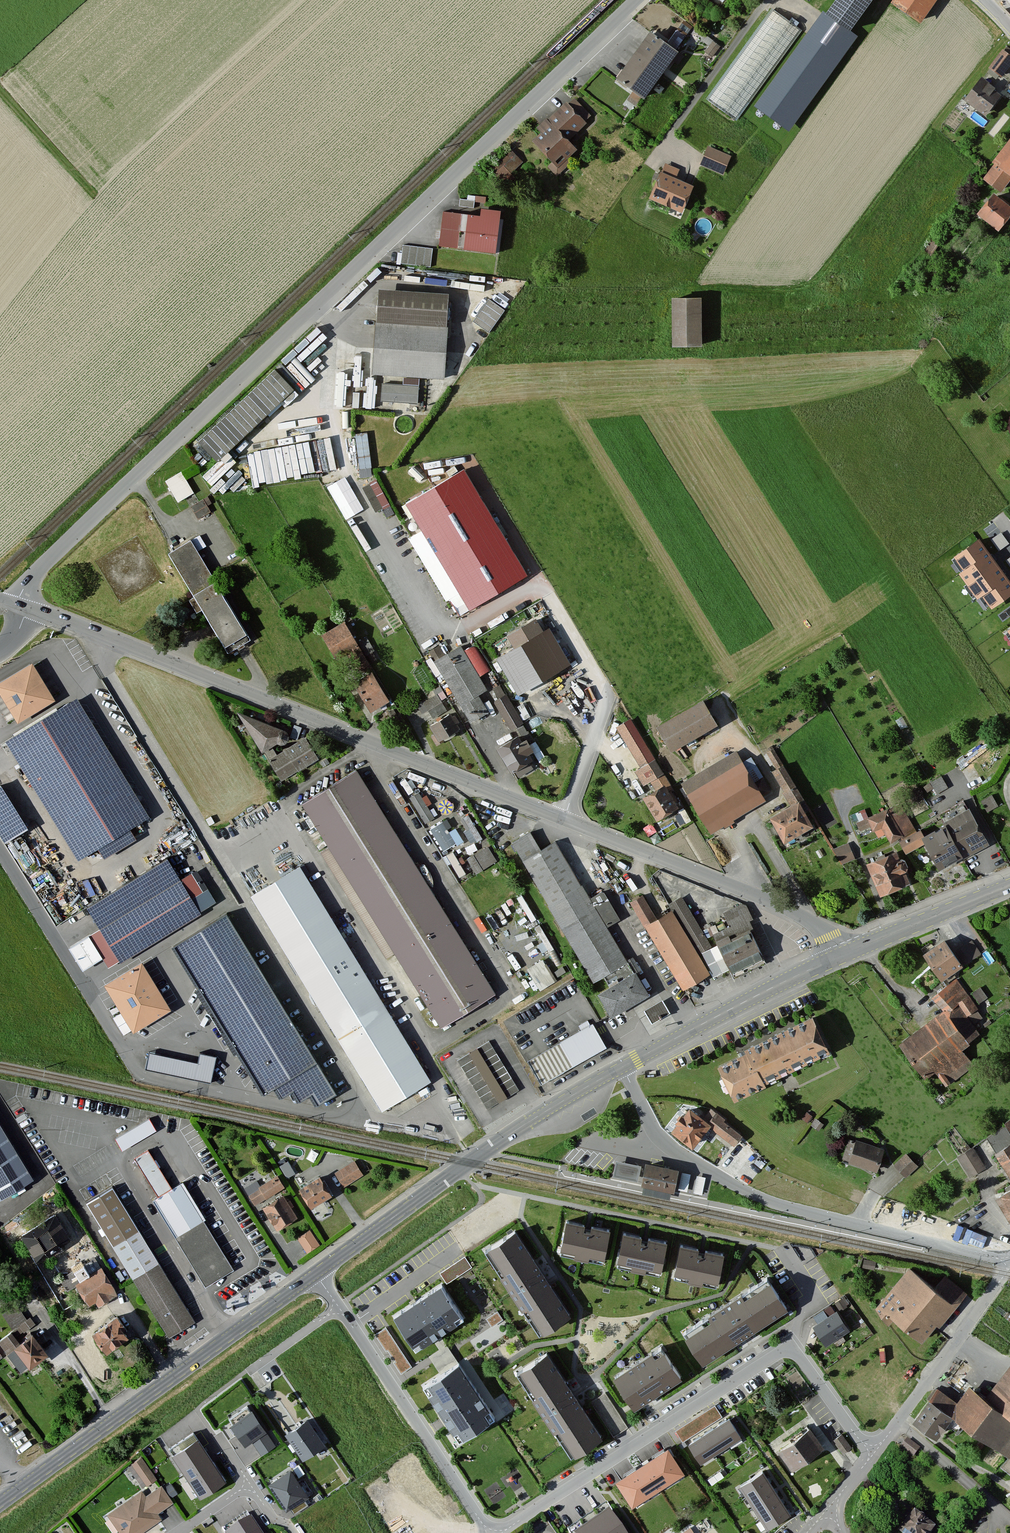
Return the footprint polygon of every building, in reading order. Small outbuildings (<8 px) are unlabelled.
[(829,16),(853,33),(877,0),(841,0),(829,16)] [(893,6),(923,25),(939,0),(897,0),(893,6)] [(799,30),(775,12),(710,102),(734,120),(799,30)] [(682,55),(650,33),(619,79),(634,89),(629,97),(637,103),(641,96),(646,99),(673,59),(677,62),(682,55)] [(720,49),(713,44),(707,53),(714,58),(720,49)] [(1004,50),(991,68),(1002,76),(1009,66),(1009,55),(1004,50)] [(1003,98),(982,80),(967,99),(987,116),(1003,98)] [(585,122),(567,102),(538,128),(543,134),(537,140),(554,159),(550,163),(557,172),(568,162),(565,159),(576,149),(567,138),(585,122)] [(983,181),(1000,193),(1009,180),(1009,144),(983,181)] [(730,156),(708,146),(700,163),(722,173),(730,156)] [(500,179),(524,161),(513,147),(490,165),(500,179)] [(693,187),(662,173),(651,198),(682,212),(693,187)] [(994,197),(978,217),(999,234),(1009,219),(1009,210),(994,197)] [(480,220),(444,215),(440,249),(495,256),(500,215),(481,212),(480,220)] [(432,247),(401,244),(399,264),(429,267),(432,247)] [(448,290),(377,285),(375,318),(447,322),(448,290)] [(701,294),(673,295),(674,339),(702,339),(701,294)] [(490,296),(473,319),(489,331),(506,307),(490,296)] [(447,322),(375,318),(371,373),(403,375),(403,383),(382,382),(380,400),(416,402),(418,377),(443,379),(447,322)] [(270,365),(192,438),(215,462),(293,388),(270,365)] [(421,396),(418,407),(429,410),(432,399),(421,396)] [(362,475),(374,474),(369,432),(356,433),(362,475)] [(461,466),(403,500),(466,608),(525,573),(461,466)] [(179,470),(162,479),(174,501),(191,491),(179,470)] [(378,477),(362,485),(375,509),(390,502),(378,477)] [(199,516),(211,509),(205,498),(192,506),(199,516)] [(1002,530),(992,537),(1000,547),(1009,540),(1002,530)] [(980,535),(950,556),(967,580),(964,583),(974,597),(979,594),(987,607),(1009,590),(1009,576),(980,535)] [(189,540),(166,553),(220,647),(244,633),(189,540)] [(511,647),(495,656),(516,693),(564,667),(536,615),(504,633),(511,647)] [(340,619),(315,633),(341,678),(366,664),(340,619)] [(462,642),(431,657),(446,687),(451,685),(469,720),(491,709),(482,690),(487,688),(480,672),(490,667),(483,654),(471,660),(462,642)] [(431,646),(433,653),(442,650),(440,644),(431,646)] [(0,676),(0,695),(15,720),(53,697),(30,659),(0,676)] [(370,672),(351,682),(366,709),(385,698),(370,672)] [(439,692),(418,700),(422,710),(428,708),(431,716),(446,710),(439,692)] [(504,694),(492,700),(509,730),(521,724),(504,694)] [(73,695),(4,737),(77,855),(95,843),(103,857),(137,836),(130,825),(147,814),(73,695)] [(702,697),(657,723),(672,748),(717,722),(702,697)] [(447,710),(426,722),(438,741),(459,729),(447,710)] [(315,754),(304,737),(277,754),(271,745),(278,741),(281,741),(284,740),(285,736),(285,733),(282,731),(249,718),(244,721),(269,759),(280,776),(315,754)] [(643,794),(657,816),(678,804),(675,800),(677,799),(672,791),(674,790),(630,718),(617,726),(641,766),(636,770),(649,791),(643,794)] [(521,728),(493,745),(509,771),(511,769),(518,780),(536,769),(532,762),(539,758),(521,728)] [(738,750),(683,781),(712,832),(724,826),(727,832),(738,825),(733,817),(766,799),(738,750)] [(789,801),(801,795),(784,761),(772,767),(789,801)] [(304,805),(442,1028),(495,994),(357,771),(304,805)] [(947,786),(942,776),(925,785),(928,791),(934,787),(937,792),(947,786)] [(1,840),(25,824),(0,785),(0,838),(1,840)] [(416,790),(406,797),(424,824),(434,817),(416,790)] [(997,805),(992,795),(982,800),(987,810),(997,805)] [(797,801),(768,817),(783,843),(812,826),(797,801)] [(902,803),(870,817),(879,837),(885,832),(889,842),(914,830),(902,803)] [(969,809),(944,820),(946,824),(961,857),(986,845),(969,809)] [(460,817),(471,841),(482,836),(471,812),(460,817)] [(442,820),(428,828),(442,851),(455,843),(442,820)] [(946,824),(921,837),(925,844),(937,868),(961,857),(946,824)] [(919,831),(900,842),(906,854),(925,844),(921,837),(919,831)] [(534,834),(514,846),(613,1016),(646,997),(557,845),(544,852),(534,834)] [(854,858),(848,844),(836,848),(842,863),(854,858)] [(487,848),(466,859),(474,874),(495,863),(487,848)] [(897,850),(867,864),(882,895),(912,881),(897,850)] [(167,856),(84,904),(98,927),(87,933),(108,968),(201,913),(199,910),(209,904),(190,871),(179,877),(167,856)] [(255,896),(384,1109),(428,1080),(298,870),(255,896)] [(642,894),(629,901),(682,990),(706,976),(670,907),(655,915),(642,894)] [(668,903),(670,907),(706,976),(711,985),(764,958),(748,928),(708,949),(681,896),(668,903)] [(226,911),(173,943),(262,1090),(274,1083),(281,1094),(293,1087),(300,1099),(312,1092),(318,1102),(335,1092),(226,911)] [(945,940),(924,954),(942,980),(963,966),(945,940)] [(981,952),(972,940),(957,950),(966,963),(981,952)] [(541,988),(556,979),(543,957),(528,966),(541,988)] [(140,959),(102,981),(132,1030),(169,1007),(140,959)] [(979,1010),(956,978),(931,996),(942,1011),(899,1043),(924,1077),(933,1071),(944,1086),(973,1065),(962,1049),(981,1035),(968,1018),(979,1010)] [(987,997),(980,987),(973,992),(980,1002),(987,997)] [(663,997),(644,1007),(651,1020),(670,1010),(663,997)] [(812,1019),(747,1050),(749,1054),(762,1081),(827,1050),(812,1019)] [(592,1024),(527,1059),(541,1084),(605,1048),(592,1024)] [(487,1110),(519,1091),(489,1041),(457,1060),(487,1110)] [(198,1061),(147,1050),(143,1067),(211,1081),(216,1055),(199,1052),(198,1061)] [(735,1098),(764,1084),(762,1081),(749,1054),(721,1068),(735,1098)] [(690,1110),(675,1130),(693,1144),(708,1124),(690,1110)] [(724,1118),(717,1113),(708,1124),(734,1144),(741,1135),(722,1121),(724,1118)] [(115,1135),(122,1147),(156,1128),(149,1116),(115,1135)] [(32,1177),(0,1122),(0,1196),(32,1177)] [(851,1141),(844,1160),(876,1171),(883,1151),(851,1141)] [(991,1153),(1009,1185),(1009,1141),(991,1153)] [(986,1168),(972,1148),(957,1158),(971,1179),(986,1168)] [(148,1149),(135,1157),(158,1195),(152,1199),(205,1287),(235,1269),(182,1181),(171,1188),(148,1149)] [(918,1166),(907,1155),(896,1165),(906,1177),(918,1166)] [(642,1164),(616,1159),(613,1177),(639,1182),(642,1164)] [(353,1160),(334,1172),(343,1186),(363,1174),(353,1160)] [(676,1172),(644,1165),(639,1186),(671,1192),(676,1172)] [(276,1173),(245,1191),(253,1204),(283,1186),(276,1173)] [(702,1192),(706,1175),(698,1173),(694,1190),(702,1192)] [(319,1174),(298,1186),(310,1205),(330,1193),(319,1174)] [(112,1186),(86,1201),(166,1335),(192,1320),(112,1186)] [(994,1196),(1008,1221),(1009,1220),(1009,1186),(994,1196)] [(282,1193),(262,1205),(277,1229),(297,1216),(282,1193)] [(611,1227),(565,1217),(558,1247),(604,1257),(611,1227)] [(312,1226),(297,1235),(307,1250),(322,1241),(312,1226)] [(517,1228),(487,1246),(540,1332),(570,1314),(517,1228)] [(668,1240),(623,1230),(616,1258),(661,1268),(668,1240)] [(727,1252),(681,1243),(675,1273),(721,1282),(727,1252)] [(92,1259),(60,1278),(67,1289),(76,1283),(88,1303),(93,1300),(98,1308),(119,1295),(100,1265),(96,1267),(92,1259)] [(921,1339),(961,1292),(945,1278),(934,1290),(912,1271),(882,1306),(921,1339)] [(773,1278),(688,1333),(707,1363),(792,1308),(773,1278)] [(464,1317),(441,1283),(394,1314),(416,1348),(464,1317)] [(0,1337),(0,1348),(17,1373),(49,1351),(17,1305),(3,1314),(13,1328),(0,1337)] [(503,1318),(497,1310),(486,1318),(491,1326),(503,1318)] [(837,1311),(811,1327),(824,1347),(850,1330),(837,1311)] [(114,1314),(88,1332),(103,1352),(128,1334),(114,1314)] [(412,1365),(385,1326),(375,1333),(401,1372),(412,1365)] [(662,1345),(615,1376),(636,1408),(683,1377),(662,1345)] [(548,1350),(517,1369),(573,1456),(603,1437),(548,1350)] [(458,1362),(423,1384),(459,1439),(494,1416),(458,1362)] [(988,1401),(1009,1416),(1009,1370),(988,1401)] [(988,1401),(968,1388),(957,1404),(936,1390),(927,1405),(949,1420),(1009,1460),(1009,1416),(988,1401)] [(715,1404),(675,1430),(683,1441),(722,1416),(715,1404)] [(949,1420),(927,1405),(913,1424),(935,1439),(949,1420)] [(253,1408),(231,1423),(245,1444),(267,1429),(253,1408)] [(742,1436),(730,1417),(689,1443),(701,1462),(742,1436)] [(307,1418),(285,1432),(303,1459),(325,1445),(307,1418)] [(814,1427),(780,1451),(794,1470),(827,1445),(814,1427)] [(842,1431),(833,1438),(844,1450),(852,1444),(842,1431)] [(908,1436),(901,1445),(914,1455),(921,1445),(908,1436)] [(226,1481),(198,1437),(172,1453),(200,1497),(226,1481)] [(631,1504),(685,1471),(669,1444),(614,1477),(631,1504)] [(142,1456),(131,1464),(145,1485),(157,1478),(142,1456)] [(309,1494),(291,1468),(269,1483),(287,1509),(309,1494)] [(791,1513),(763,1470),(739,1485),(767,1528),(791,1513)] [(106,1515),(119,1532),(141,1532),(161,1519),(158,1514),(174,1503),(161,1484),(146,1495),(142,1489),(106,1515)] [(609,1510),(575,1532),(625,1532),(609,1510)] [(897,1532),(933,1532),(937,1528),(913,1511),(897,1532)] [(227,1532),(261,1532),(251,1517),(227,1532)] [(691,1525),(678,1532),(697,1532),(691,1525)]
